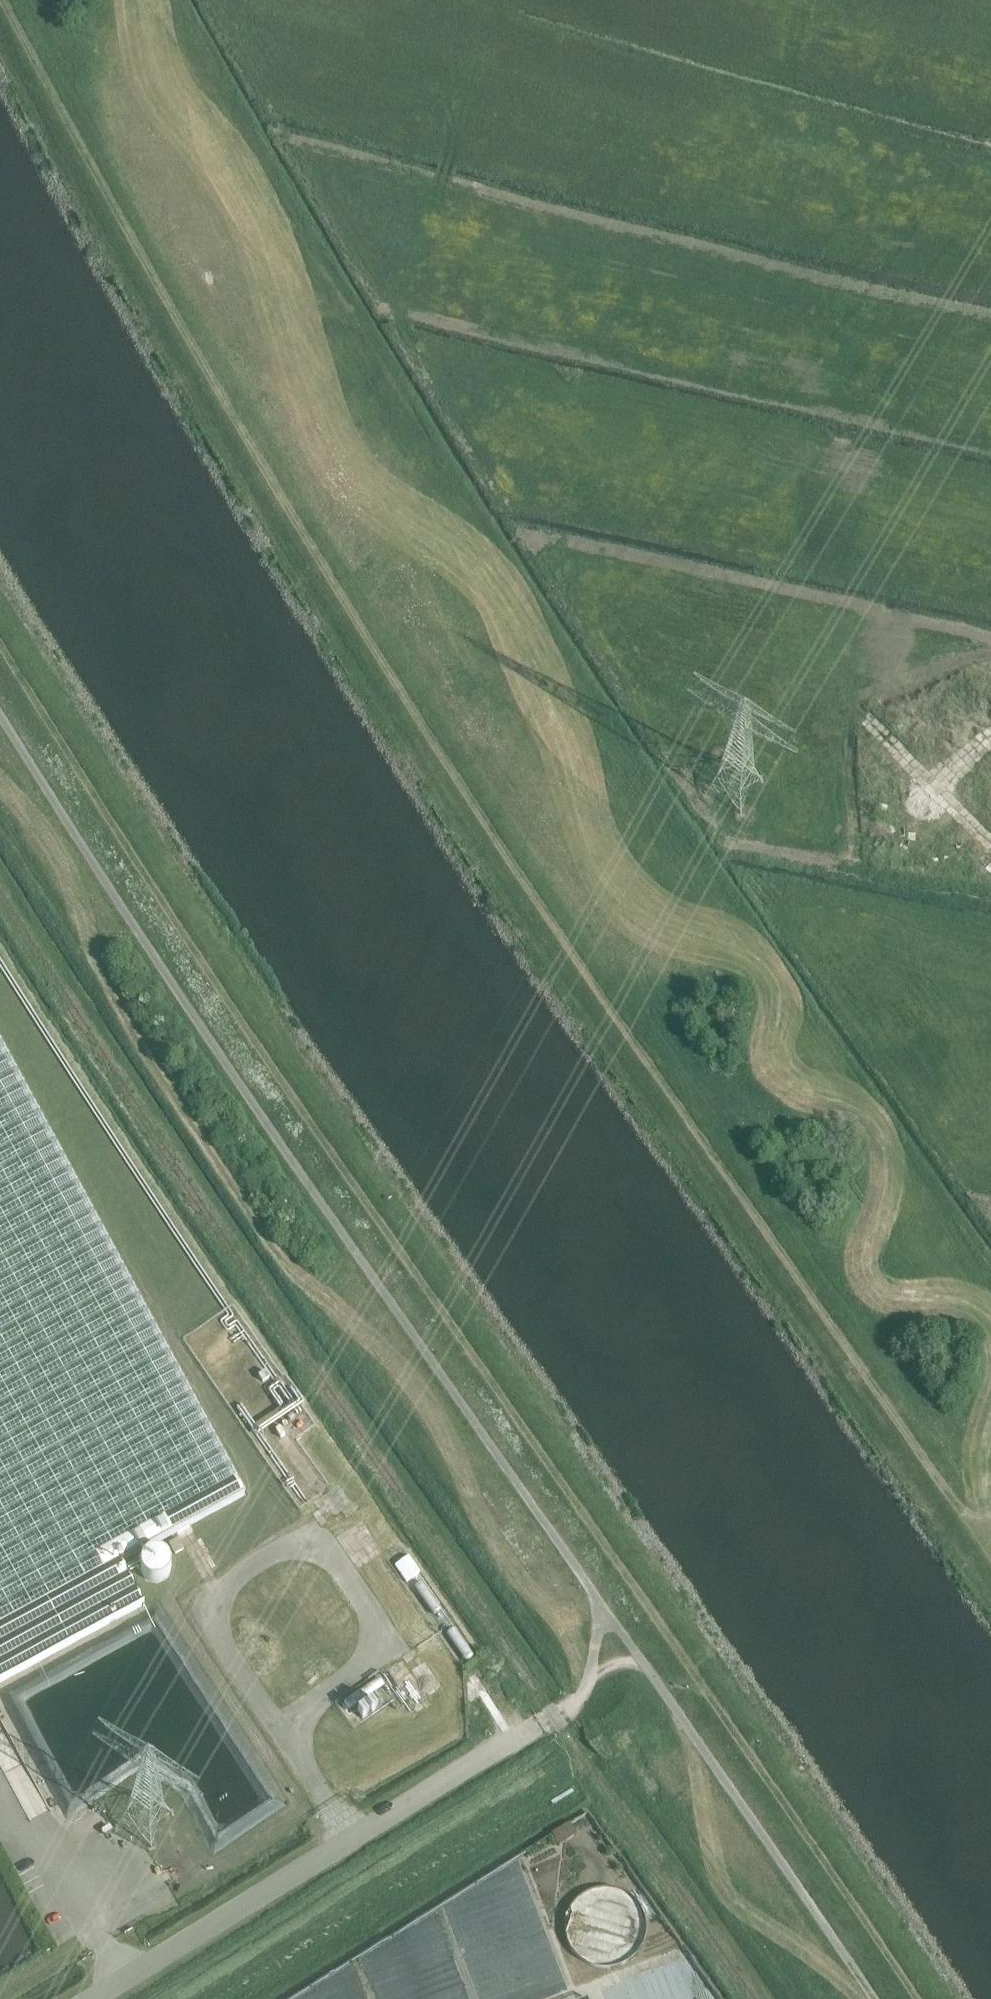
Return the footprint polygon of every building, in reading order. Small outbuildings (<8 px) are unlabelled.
[(146,1604),(123,1561),(247,1494),(0,1037),(0,1682),(146,1604)] [(642,1929),(642,1928),(642,1922),(640,1915),(638,1910),(633,1903),(628,1899),(621,1895),(614,1892),(608,1891),(600,1891),(593,1893),(585,1897),(580,1901),(576,1906),(572,1913),(569,1920),(569,1927),(569,1935),(571,1942),(575,1949),(579,1954),(584,1958),(591,1962),(598,1964),(604,1965),(612,1965),(619,1962),(625,1960),(631,1955),(636,1949),(640,1943),(642,1936),(642,1929)]
